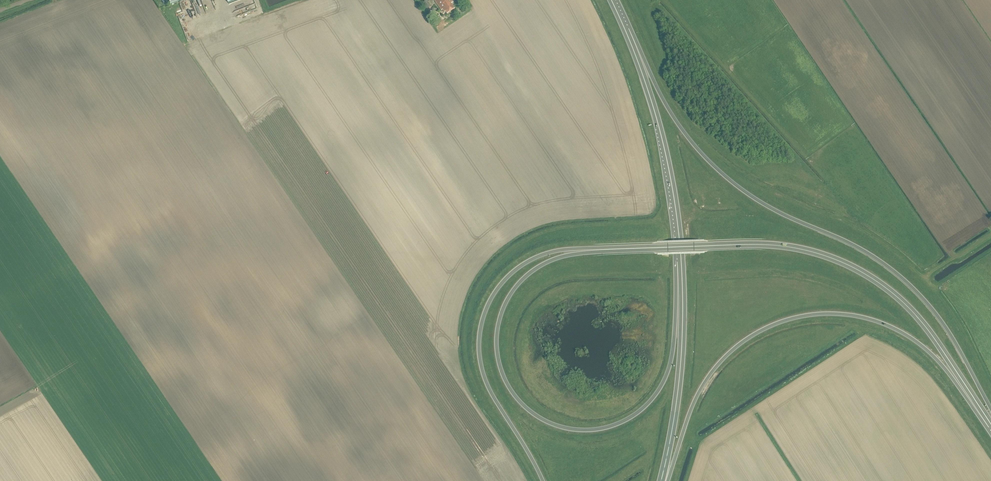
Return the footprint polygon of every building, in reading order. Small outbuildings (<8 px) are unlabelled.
[(454,10),(451,5),(453,3),(451,0),(434,0),(441,11),(442,10),(444,13),(445,12),(447,15),(454,10)] [(427,10),(431,7),(427,1),(422,4),(427,10)]
